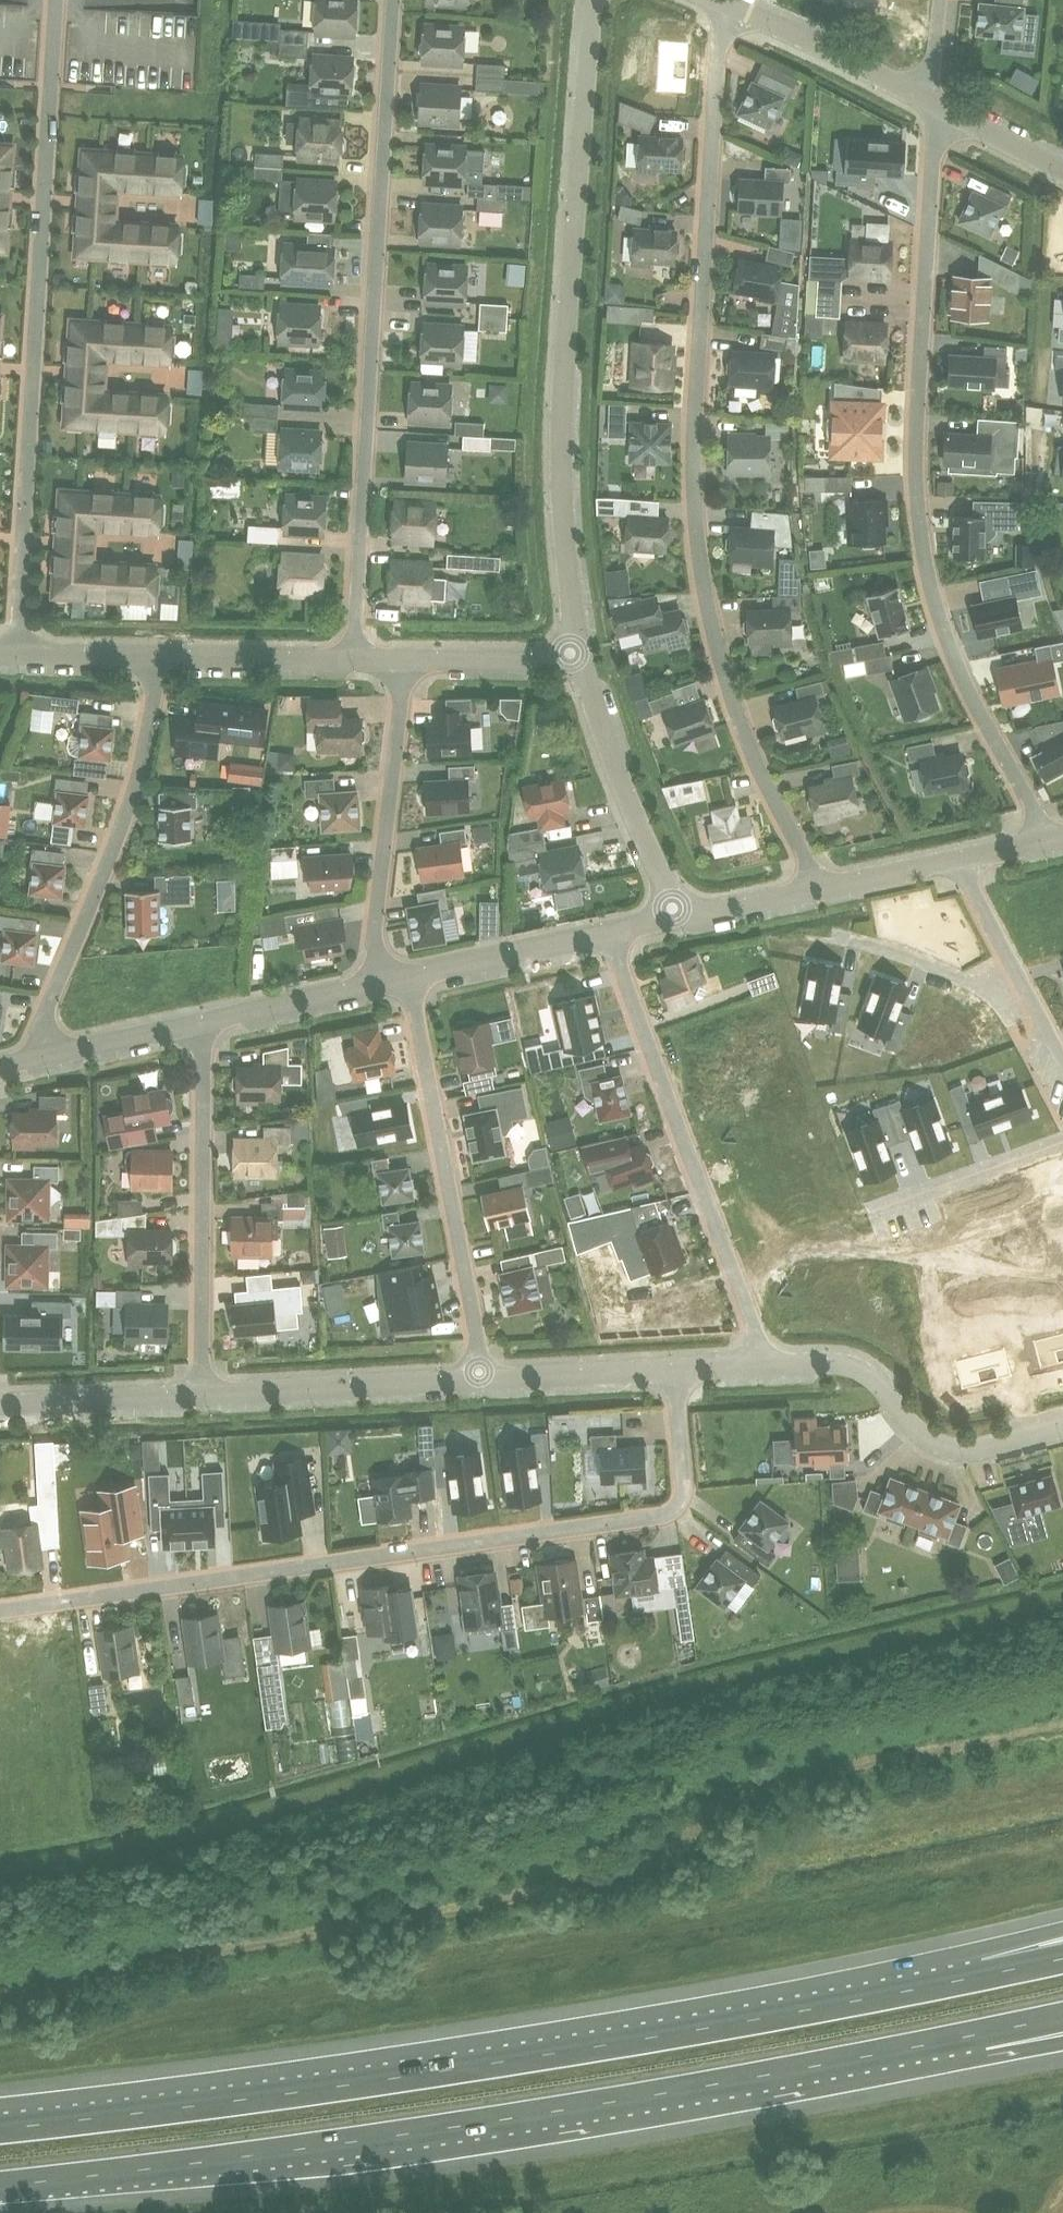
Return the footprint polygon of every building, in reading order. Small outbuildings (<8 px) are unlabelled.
[(315,31),(355,34),(357,0),(353,0),(317,0),(315,31)] [(977,34),(1004,37),(1003,51),(1034,54),(1035,40),(1038,15),(1024,13),(1024,7),(1023,7),(1023,8),(1022,8),(1022,2),(1022,0),(1007,0),(1007,1),(1006,6),(994,5),(981,3),(980,3),(977,34)] [(257,41),(258,21),(233,19),(232,39),(257,41)] [(462,63),(464,29),(425,27),(424,41),(420,44),(420,52),(423,55),(423,60),(462,63)] [(281,29),(280,42),(308,44),(309,30),(281,29)] [(646,90),(645,104),(674,106),(675,92),(686,93),(688,59),(690,40),(659,38),(656,91),(646,90)] [(308,44),(280,42),(279,56),(307,57),(308,44)] [(356,68),(353,65),(353,60),(314,57),(311,107),(346,109),(347,93),(351,93),(352,79),(356,76),(356,68)] [(477,63),(476,77),(505,79),(506,65),(477,63)] [(1018,75),(1014,83),(1031,93),(1038,80),(1025,73),(1018,75)] [(505,79),(476,77),(476,90),(543,94),(544,81),(505,79)] [(789,85),(776,79),(771,91),(753,82),(738,113),(769,127),(789,85)] [(421,87),(419,120),(459,122),(461,89),(421,87)] [(657,115),(635,106),(620,100),(618,120),(641,130),(641,136),(639,171),(655,171),(655,168),(681,169),(681,163),(686,159),(686,149),(682,145),(682,139),(651,137),(651,129),(657,115)] [(299,155),(338,158),(339,153),(342,150),(343,142),(339,139),(340,124),(301,122),(288,122),(287,142),(300,143),(299,155)] [(837,170),(836,184),(875,187),(876,173),(900,174),(902,144),(850,140),(848,171),(837,170)] [(9,198),(10,187),(14,187),(15,170),(11,169),(12,146),(0,145),(0,197),(9,198)] [(484,150),(426,146),(424,180),(464,182),(465,169),(483,170),(484,150)] [(787,146),(781,159),(797,166),(803,154),(787,146)] [(118,148),(117,152),(100,151),(100,162),(100,170),(117,171),(116,188),(146,190),(148,154),(134,154),(135,149),(118,148)] [(100,170),(100,162),(100,151),(83,150),(81,174),(77,173),(76,191),(80,191),(79,203),(115,205),(116,188),(117,171),(100,170)] [(159,150),(158,155),(148,154),(146,190),(180,192),(180,183),(185,183),(186,166),(182,166),(182,157),(176,156),(176,152),(159,150)] [(283,168),(255,166),(254,179),(281,181),(282,181),(282,179),(283,168)] [(741,180),(741,186),(737,188),(734,192),(734,197),(736,201),(740,203),(739,210),(780,213),(782,182),(790,183),(791,168),(765,167),(764,181),(741,180)] [(828,170),(812,169),(811,177),(827,184),(828,170)] [(194,174),(194,186),(202,187),(203,174),(194,174)] [(295,215),(335,217),(337,184),(297,182),(297,180),(282,179),(282,181),(281,181),(279,214),(295,215)] [(467,196),(478,197),(496,198),(497,184),(468,182),(467,196)] [(497,184),(496,198),(506,198),(532,200),(533,186),(497,184)] [(615,193),(614,202),(631,204),(632,200),(634,199),(623,186),(615,193)] [(998,189),(993,200),(974,191),(960,221),(989,235),(999,214),(1002,216),(1011,195),(998,189)] [(9,198),(0,197),(0,250),(5,250),(7,227),(12,227),(13,210),(8,209),(9,198)] [(478,197),(477,210),(505,212),(506,198),(496,198),(478,197)] [(200,222),(211,221),(210,198),(199,199),(200,222)] [(76,255),(94,256),(94,245),(95,245),(95,238),(113,239),(114,222),(115,205),(79,203),(79,214),(74,214),(73,231),(78,231),(76,255)] [(644,210),(621,204),(618,217),(641,223),(644,210)] [(422,211),(419,214),(418,222),(421,226),(421,240),(460,242),(462,209),(423,206),(422,211)] [(801,251),(802,219),(781,218),(779,247),(801,251)] [(128,258),(141,259),(144,223),(114,222),(113,239),(95,238),(95,245),(94,245),(94,256),(110,257),(110,262),(127,263),(128,258)] [(851,258),(850,275),(889,277),(891,244),(888,244),(889,223),(867,222),(866,242),(852,242),(851,258)] [(177,235),(178,226),(144,223),(141,259),(151,260),(151,265),(168,266),(169,261),(175,262),(176,252),(181,253),(182,235),(177,235)] [(676,231),(635,229),(633,263),(649,264),(649,260),(674,262),(675,256),(679,251),(680,242),(676,237),(676,231)] [(297,243),(297,247),(285,246),(282,280),(332,283),(335,249),(330,249),(331,234),(307,232),(307,243),(297,243)] [(1019,251),(1007,245),(1000,258),(1013,264),(1019,251)] [(794,252),(769,246),(766,260),(791,267),(794,252)] [(779,281),(781,267),(740,260),(739,266),(734,270),(733,279),(736,284),(735,290),(760,295),(759,299),(777,302),(776,304),(797,308),(799,284),(779,281)] [(1020,274),(995,262),(994,282),(1018,294),(1018,288),(1020,274)] [(428,266),(426,300),(465,302),(467,269),(428,266)] [(54,272),(54,285),(65,285),(65,273),(54,272)] [(264,290),(265,275),(240,273),(239,289),(264,290)] [(1020,274),(1018,288),(1030,288),(1031,288),(1031,280),(1029,278),(1020,274)] [(954,312),(953,317),(986,319),(988,278),(956,276),(955,293),(951,296),(950,309),(954,312)] [(186,283),(186,290),(188,292),(196,292),(198,289),(198,282),(195,280),(188,281),(186,283)] [(819,280),(818,298),(840,299),(841,281),(819,280)] [(606,300),(623,301),(625,283),(607,282),(606,300)] [(818,298),(817,315),(839,316),(840,299),(818,298)] [(480,303),(480,316),(508,318),(508,304),(480,303)] [(320,308),(281,306),(279,339),(318,342),(319,328),(323,324),(323,317),(320,313),(320,308)] [(652,321),(654,308),(642,307),(641,320),(652,321)] [(184,314),(183,326),(196,327),(197,314),(184,314)] [(508,318),(480,316),(479,330),(507,331),(508,318)] [(105,358),(135,360),(137,324),(123,323),(124,319),(106,318),(106,322),(89,321),(89,332),(89,340),(106,341),(105,358)] [(64,361),(69,361),(68,373),(104,375),(105,358),(106,341),(89,340),(89,332),(89,321),(72,320),(70,344),(66,344),(64,361)] [(147,325),(137,324),(135,360),(169,363),(169,353),(174,354),(175,336),(170,336),(171,327),(164,326),(165,322),(147,320),(147,325)] [(847,323),(845,357),(885,359),(886,326),(847,323)] [(464,328),(424,326),(422,359),(461,362),(464,328)] [(216,331),(215,348),(230,349),(231,332),(216,331)] [(788,336),(762,333),(760,347),(786,350),(788,336)] [(670,345),(640,344),(638,366),(635,366),(633,385),(652,386),(655,389),(663,389),(666,387),(668,387),(668,385),(671,383),(671,374),(669,371),(670,345)] [(951,355),(949,385),(994,387),(994,386),(995,367),(1006,368),(1006,359),(1007,347),(985,346),(984,357),(951,355)] [(731,376),(731,382),(756,384),(756,387),(772,388),(774,354),(733,351),(733,358),(728,362),(727,371),(731,376)] [(325,374),(286,372),(283,405),(323,407),(325,374)] [(103,392),(104,375),(68,373),(68,384),(63,384),(62,401),(66,401),(65,425),(82,426),(83,415),(84,415),(84,408),(101,409),(103,391),(103,392)] [(880,457),(882,404),(854,403),(855,385),(835,382),(834,418),(827,417),(826,439),(833,439),(832,455),(880,457)] [(451,387),(412,385),(410,418),(449,421),(451,387)] [(84,408),(84,415),(83,415),(82,426),(99,427),(99,432),(116,433),(116,428),(130,429),(132,393),(103,392),(103,391),(101,409),(84,408)] [(166,396),(132,393),(130,429),(140,430),(140,435),(157,436),(158,431),(164,432),(165,422),(169,423),(171,405),(166,405),(166,396)] [(240,402),(240,415),(252,416),(268,417),(269,404),(240,402)] [(609,404),(609,419),(626,420),(626,405),(609,404)] [(268,417),(252,416),(251,430),(277,431),(278,418),(268,417)] [(997,475),(998,456),(1017,457),(1020,421),(978,418),(977,435),(946,434),(944,463),(948,463),(948,472),(997,475)] [(669,437),(669,424),(656,424),(656,422),(655,421),(655,424),(647,424),(647,421),(646,421),(646,424),(633,423),(632,436),(630,436),(630,438),(633,438),(633,445),(630,445),(630,447),(632,447),(632,460),(645,460),(644,462),(646,462),(646,460),(654,460),(653,463),(655,463),(655,460),(668,461),(669,448),(671,448),(671,446),(668,446),(668,439),(671,439),(671,437),(669,437)] [(321,434),(282,431),(280,465),(319,467),(320,453),(324,450),(324,441),(321,439),(321,434)] [(729,461),(729,474),(746,474),(758,474),(761,472),(769,471),(769,439),(769,438),(766,438),(755,438),(755,434),(730,434),(729,461)] [(483,436),(463,435),(463,448),(491,450),(492,436),(483,436)] [(516,438),(499,437),(498,449),(515,450),(516,438)] [(52,439),(44,440),(44,451),(53,450),(52,439)] [(447,447),(408,445),(406,478),(445,480),(447,447)] [(173,468),(172,485),(184,486),(185,469),(173,468)] [(851,477),(825,476),(806,476),(806,491),(851,491),(851,477)] [(229,484),(207,482),(206,495),(228,497),(229,484)] [(939,484),(939,494),(952,494),(952,485),(939,484)] [(95,488),(95,492),(78,491),(77,502),(78,503),(78,510),(95,511),(94,528),(94,529),(124,530),(126,495),(112,494),(112,489),(95,488)] [(78,510),(78,503),(77,502),(78,491),(61,490),(59,514),(54,514),(53,531),(58,531),(57,543),(93,545),(94,529),(94,528),(95,511),(78,510)] [(136,491),(136,495),(126,495),(124,530),(158,533),(158,523),(163,524),(164,506),(159,506),(160,497),(153,496),(154,492),(136,491)] [(326,499),(287,497),(285,530),(324,533),(326,499)] [(953,513),(972,514),(973,498),(954,498),(953,513)] [(882,500),(848,502),(848,518),(852,518),(853,543),(860,542),(864,547),(873,546),(878,542),(884,541),(882,500)] [(1018,501),(973,500),(973,516),(954,516),(954,557),(984,558),(984,540),(989,540),(995,534),(995,529),(1017,530),(1018,501)] [(396,504),(394,537),(433,539),(435,506),(396,504)] [(173,510),(172,524),(183,525),(184,511),(173,510)] [(757,529),(732,527),(732,534),(727,538),(726,547),(730,552),(730,558),(755,560),(755,564),(771,565),(773,531),(784,532),(785,517),(759,515),(757,529)] [(668,519),(629,516),(627,547),(666,551),(666,545),(670,541),(671,529),(668,525),(668,519)] [(249,525),(248,541),(251,542),(277,543),(278,543),(279,526),(249,525)] [(54,595),(56,595),(71,596),(72,585),(73,585),(73,578),(90,579),(91,562),(92,562),(93,545),(57,543),(56,554),(52,554),(51,571),(55,571),(54,595)] [(1016,544),(1016,565),(1035,565),(1036,544),(1016,544)] [(475,555),(448,554),(447,567),(475,569),(475,555)] [(283,556),(281,590),(320,592),(321,578),(325,575),(325,568),(322,564),(323,559),(283,556)] [(779,592),(795,592),(796,558),(780,557),(779,592)] [(73,578),(73,585),(72,585),(71,596),(88,597),(88,602),(105,603),(105,599),(119,599),(121,563),(92,562),(91,562),(90,579),(73,578)] [(155,566),(121,563),(119,599),(129,600),(129,605),(146,606),(147,601),(153,601),(154,592),(158,593),(159,575),(155,575),(155,566)] [(432,566),(392,563),(392,568),(388,571),(388,579),(391,583),(390,597),(444,600),(445,578),(431,577),(432,566)] [(984,603),(971,606),(977,635),(1022,626),(1016,598),(1040,593),(1035,570),(980,582),(980,583),(984,582),(988,602),(984,603)] [(628,576),(605,578),(607,596),(630,593),(628,576)] [(897,587),(867,595),(880,637),(910,628),(897,587)] [(773,610),(748,611),(749,617),(744,621),(745,631),(749,635),(750,641),(775,640),(775,644),(791,643),(790,609),(800,609),(799,594),(773,596),(773,610)] [(618,634),(642,628),(647,649),(687,640),(686,633),(689,628),(687,619),(682,616),(680,610),(660,615),(656,597),(642,601),(641,595),(608,596),(610,608),(612,608),(618,634)] [(201,597),(200,614),(213,614),(214,597),(201,597)] [(177,617),(177,602),(160,602),(160,617),(177,617)] [(1062,629),(1062,609),(1054,610),(1062,629)] [(865,659),(885,655),(883,641),(856,646),(858,661),(865,659)] [(1002,669),(1009,702),(1060,691),(1054,662),(1062,660),(1062,641),(1050,644),(1033,647),(1036,662),(1002,669)] [(828,650),(831,665),(855,661),(852,646),(828,650)] [(891,654),(885,655),(865,659),(867,673),(894,668),(891,654)] [(923,668),(891,680),(905,719),(915,715),(920,718),(929,715),(932,709),(938,707),(923,668)] [(775,707),(776,713),(774,720),(776,729),(781,731),(783,737),(807,730),(808,734),(824,730),(815,697),(825,694),(821,680),(796,687),(799,701),(775,707)] [(645,684),(628,688),(631,700),(648,696),(645,684)] [(674,692),(649,700),(654,714),(664,710),(675,743),(694,736),(700,752),(720,745),(714,729),(712,722),(714,717),(711,708),(706,706),(704,700),(702,701),(680,709),(674,692)] [(499,714),(519,717),(522,697),(502,694),(499,714)] [(79,698),(53,695),(51,709),(77,712),(79,698)] [(471,698),(446,699),(447,725),(428,726),(429,754),(471,752),(469,724),(460,725),(459,712),(473,711),(471,698)] [(319,729),(319,749),(360,749),(361,743),(365,739),(365,729),(361,725),(361,719),(340,719),(340,700),(309,700),(309,729),(319,729)] [(183,724),(180,726),(179,733),(181,736),(179,752),(219,756),(221,738),(263,743),(266,709),(200,702),(198,720),(183,718),(183,724)] [(534,708),(533,722),(549,723),(550,710),(534,708)] [(110,759),(114,729),(95,726),(96,713),(82,712),(79,735),(82,735),(82,736),(69,734),(67,747),(69,752),(73,754),(110,759)] [(1047,780),(1062,771),(1062,719),(1035,725),(1044,741),(1042,742),(1045,748),(1033,755),(1047,780)] [(849,739),(829,744),(831,756),(851,752),(849,739)] [(937,758),(933,741),(907,746),(910,760),(920,758),(927,792),(968,783),(966,777),(970,772),(968,763),(963,760),(961,753),(937,758)] [(269,751),(266,768),(295,771),(296,760),(289,752),(269,751)] [(835,782),(811,787),(812,793),(808,799),(810,807),(815,811),(817,817),(857,809),(851,776),(860,774),(857,760),(832,765),(835,782)] [(21,770),(1,768),(0,778),(20,780),(21,770)] [(54,801),(57,801),(52,841),(70,843),(73,824),(85,825),(88,795),(69,792),(71,779),(57,778),(54,801)] [(701,778),(663,786),(671,805),(705,797),(701,778)] [(333,779),(322,780),(306,781),(307,795),(321,794),(323,830),(360,827),(357,791),(334,792),(333,779)] [(423,791),(421,795),(421,800),(423,803),(428,806),(428,812),(469,810),(467,780),(467,779),(449,780),(426,782),(427,788),(423,791)] [(564,781),(525,788),(530,817),(540,815),(542,826),(559,823),(557,814),(559,811),(569,809),(564,781)] [(250,804),(250,786),(232,786),(232,805),(250,804)] [(183,806),(160,806),(160,841),(164,841),(164,844),(180,844),(180,841),(191,841),(191,839),(191,835),(193,835),(193,819),(191,820),(191,807),(197,807),(197,792),(183,792),(183,806)] [(7,837),(11,804),(0,803),(0,836),(7,837)] [(712,832),(709,835),(711,845),(716,847),(717,853),(754,844),(753,838),(756,835),(754,825),(749,823),(748,817),(737,820),(734,807),(714,812),(717,824),(711,826),(712,832)] [(508,833),(507,848),(511,847),(520,845),(545,840),(542,826),(517,831),(508,833)] [(467,842),(465,827),(439,831),(441,845),(418,848),(423,879),(463,873),(459,843),(467,842)] [(511,847),(507,848),(511,861),(515,861),(517,875),(543,870),(547,888),(553,887),(579,882),(585,881),(583,867),(585,863),(583,856),(580,853),(579,848),(548,854),(545,840),(520,845),(511,847)] [(295,844),(267,847),(268,860),(297,858),(295,844)] [(46,863),(47,850),(33,849),(30,872),(33,872),(31,892),(61,896),(65,866),(46,863)] [(353,871),(352,854),(304,857),(306,875),(312,874),(313,888),(348,886),(347,872),(353,871)] [(127,891),(127,934),(132,934),(159,934),(158,903),(192,902),(191,874),(155,875),(156,890),(132,891),(127,891)] [(217,909),(235,909),(235,878),(217,878),(217,909)] [(408,907),(415,946),(445,940),(441,919),(444,918),(449,911),(444,888),(418,893),(420,905),(408,907)] [(3,959),(2,959),(33,963),(36,933),(17,931),(19,918),(0,915),(0,959),(3,959)] [(284,915),(259,920),(261,936),(287,932),(284,915)] [(340,937),(345,936),(342,918),(295,927),(299,944),(305,943),(307,957),(342,950),(340,937)] [(498,918),(479,918),(479,940),(498,936),(498,918)] [(663,1004),(671,1006),(672,1009),(695,1000),(695,999),(703,996),(706,990),(703,981),(705,981),(695,955),(672,963),(676,974),(661,980),(664,988),(660,995),(663,1004)] [(813,959),(804,1010),(834,1016),(832,1026),(846,1028),(851,999),(837,997),(839,984),(843,964),(813,959)] [(774,971),(748,980),(752,993),(779,984),(774,971)] [(877,973),(860,1023),(889,1033),(886,1042),(899,1047),(909,1019),(895,1015),(900,1002),(906,983),(877,973)] [(585,991),(582,978),(563,982),(566,995),(585,991)] [(563,1048),(542,1053),(546,1070),(589,1060),(585,1045),(602,1041),(592,995),(553,1004),(563,1048)] [(911,1014),(898,1051),(911,1056),(915,1045),(943,1056),(962,1007),(933,997),(925,1019),(911,1014)] [(457,1055),(461,1071),(495,1064),(486,1024),(475,1026),(470,1022),(461,1024),(458,1030),(456,1030),(461,1055),(457,1055)] [(357,1035),(360,1048),(349,1050),(350,1056),(347,1060),(349,1068),(353,1072),(354,1077),(395,1069),(394,1064),(397,1059),(395,1051),(390,1048),(389,1042),(379,1044),(377,1031),(357,1035)] [(288,1064),(289,1046),(264,1051),(264,1067),(238,1067),(238,1074),(234,1078),(234,1087),(238,1091),(238,1098),(280,1098),(280,1064),(288,1064)] [(600,1119),(630,1113),(621,1074),(608,1078),(604,1063),(579,1069),(585,1095),(592,1099),(596,1098),(600,1119)] [(332,1067),(315,1068),(317,1100),(334,1099),(332,1067)] [(491,1076),(463,1082),(466,1095),(494,1089),(491,1076)] [(511,1118),(527,1115),(521,1087),(479,1095),(482,1111),(467,1114),(466,1113),(465,1114),(465,1116),(466,1116),(474,1157),(473,1157),(474,1159),(476,1159),(475,1158),(480,1157),(503,1153),(505,1153),(505,1151),(504,1151),(501,1133),(506,1132),(512,1123),(511,1118)] [(966,1095),(952,1100),(962,1128),(976,1123),(979,1133),(1011,1122),(1029,1116),(1018,1087),(969,1105),(966,1095)] [(166,1096),(164,1090),(124,1097),(127,1113),(105,1117),(111,1145),(157,1137),(154,1123),(170,1120),(169,1113),(172,1110),(174,1106),(173,1101),(170,1098),(166,1096)] [(11,1123),(10,1133),(15,1137),(15,1143),(37,1143),(56,1143),(56,1118),(56,1110),(67,1110),(67,1096),(51,1095),(51,1110),(40,1109),(40,1113),(15,1113),(15,1118),(15,1119),(11,1123)] [(370,1095),(341,1101),(344,1114),(354,1113),(359,1143),(411,1133),(405,1103),(385,1106),(372,1109),(370,1095)] [(899,1100),(885,1105),(895,1133),(909,1128),(913,1140),(920,1159),(949,1149),(931,1100),(902,1110),(899,1100)] [(876,1120),(847,1130),(865,1179),(894,1169),(887,1150),(882,1138),(895,1133),(885,1105),(872,1110),(876,1120)] [(544,1120),(550,1146),(575,1140),(570,1115),(544,1120)] [(311,1119),(294,1119),(294,1129),(301,1136),(311,1136),(311,1119)] [(235,1141),(235,1173),(276,1174),(276,1142),(291,1142),(291,1127),(265,1127),(265,1141),(235,1141)] [(614,1188),(653,1173),(651,1167),(653,1162),(650,1153),(645,1151),(643,1145),(629,1149),(626,1134),(582,1145),(589,1173),(607,1169),(614,1188)] [(172,1186),(173,1153),(127,1152),(127,1171),(133,1171),(133,1186),(172,1186)] [(383,1202),(413,1197),(409,1167),(389,1170),(387,1157),(373,1159),(375,1174),(379,1173),(383,1202)] [(355,1163),(341,1164),(343,1176),(356,1174),(355,1163)] [(34,1180),(10,1179),(9,1218),(48,1218),(48,1181),(59,1181),(59,1166),(34,1165),(34,1180)] [(549,1166),(523,1171),(526,1187),(553,1181),(549,1166)] [(1035,1187),(1053,1236),(1062,1233),(1062,1177),(1035,1187)] [(482,1196),(489,1225),(529,1216),(523,1186),(482,1196)] [(305,1190),(288,1193),(288,1204),(305,1204),(305,1190)] [(581,1192),(566,1195),(570,1215),(584,1212),(581,1192)] [(142,1213),(143,1199),(121,1199),(121,1216),(142,1213)] [(1016,1199),(988,1210),(1006,1259),(1034,1248),(1038,1259),(1051,1254),(1038,1217),(1025,1222),(1016,1199)] [(263,1219),(242,1219),(233,1219),(233,1229),(230,1229),(230,1242),(232,1243),(232,1253),(278,1253),(279,1220),(283,1220),(283,1202),(263,1202),(263,1219)] [(629,1207),(568,1220),(577,1251),(612,1237),(620,1257),(644,1248),(653,1271),(658,1269),(664,1272),(673,1269),(675,1263),(681,1261),(681,1260),(672,1236),(666,1222),(663,1223),(638,1232),(629,1207)] [(424,1251),(419,1220),(399,1223),(397,1210),(383,1212),(385,1227),(389,1226),(393,1255),(424,1251)] [(116,1217),(96,1220),(96,1233),(116,1233),(116,1217)] [(342,1225),(325,1227),(327,1244),(344,1242),(342,1225)] [(954,1260),(940,1264),(954,1301),(967,1297),(963,1286),(992,1276),(974,1226),(945,1237),(954,1260)] [(64,1227),(64,1238),(81,1238),(81,1228),(64,1227)] [(172,1236),(172,1230),(130,1230),(130,1264),(146,1264),(146,1260),(172,1261),(172,1254),(176,1250),(176,1241),(172,1236)] [(8,1284),(47,1285),(47,1247),(57,1247),(58,1232),(22,1231),(22,1246),(9,1245),(8,1284)] [(534,1252),(537,1265),(565,1259),(562,1246),(534,1252)] [(433,1274),(425,1276),(422,1263),(379,1272),(391,1329),(425,1327),(425,1323),(442,1319),(433,1274)] [(532,1266),(500,1273),(509,1312),(541,1305),(532,1266)] [(315,1268),(301,1269),(302,1277),(308,1282),(316,1281),(316,1278),(315,1268)] [(272,1272),(273,1283),(301,1282),(300,1270),(272,1272)] [(339,1280),(322,1285),(328,1312),(346,1307),(339,1280)] [(275,1330),(277,1330),(276,1313),(303,1311),(300,1285),(239,1290),(240,1304),(232,1304),(235,1334),(257,1332),(258,1338),(276,1337),(275,1330)] [(117,1289),(116,1305),(128,1305),(128,1289),(117,1289)] [(8,1316),(7,1346),(60,1346),(60,1316),(71,1316),(71,1302),(32,1302),(32,1316),(8,1316)] [(127,1338),(132,1338),(143,1338),(145,1341),(154,1341),(156,1338),(167,1339),(167,1306),(142,1305),(128,1305),(127,1338)] [(1029,1341),(1037,1371),(1055,1366),(1062,1364),(1062,1333),(1029,1341)] [(1003,1348),(952,1361),(960,1391),(978,1386),(1011,1378),(1008,1367),(1021,1363),(1014,1335),(1001,1338),(1003,1348)] [(795,1445),(790,1445),(791,1464),(848,1461),(847,1424),(816,1425),(816,1419),(795,1420),(796,1426),(794,1426),(795,1445)] [(377,1498),(361,1500),(364,1522),(380,1519),(387,1518),(392,1522),(400,1521),(404,1516),(411,1515),(409,1500),(437,1496),(436,1487),(434,1450),(432,1424),(418,1425),(421,1469),(402,1472),(402,1474),(375,1478),(377,1498)] [(532,1445),(502,1449),(509,1501),(539,1497),(538,1487),(536,1474),(551,1472),(549,1432),(531,1434),(532,1445)] [(647,1457),(647,1445),(631,1445),(631,1448),(617,1449),(616,1434),(591,1435),(592,1451),(600,1450),(602,1480),(646,1478),(644,1457),(647,1457)] [(220,1436),(204,1436),(205,1451),(220,1451),(220,1436)] [(69,1441),(54,1442),(55,1467),(70,1467),(69,1441)] [(126,1443),(126,1451),(134,1457),(141,1456),(140,1442),(126,1443)] [(446,1446),(434,1447),(436,1488),(452,1486),(453,1498),(455,1508),(485,1504),(478,1452),(448,1456),(446,1446)] [(300,1532),(297,1514),(313,1511),(306,1459),(276,1463),(279,1482),(258,1485),(265,1537),(300,1532)] [(160,1460),(144,1461),(145,1469),(160,1468),(160,1460)] [(204,1497),(187,1498),(190,1545),(191,1545),(214,1544),(216,1544),(215,1526),(226,1525),(223,1470),(202,1471),(204,1497)] [(169,1473),(149,1474),(152,1529),(163,1528),(164,1547),(166,1547),(189,1545),(190,1545),(187,1498),(171,1499),(169,1473)] [(1061,1504),(1052,1474),(1009,1486),(1014,1502),(993,1508),(1012,1544),(1030,1539),(1023,1514),(1061,1504)] [(40,1504),(30,1506),(33,1524),(35,1524),(37,1536),(59,1532),(56,1477),(38,1478),(40,1504)] [(947,1535),(959,1503),(891,1478),(880,1510),(888,1513),(886,1518),(904,1525),(906,1520),(921,1525),(919,1530),(937,1537),(939,1532),(947,1535)] [(833,1498),(857,1495),(855,1479),(833,1482),(833,1498)] [(103,1507),(83,1510),(90,1562),(127,1557),(124,1536),(121,1519),(139,1516),(134,1486),(111,1489),(102,1491),(100,1491),(101,1493),(103,1507)] [(788,1521),(761,1501),(741,1528),(742,1529),(734,1539),(768,1564),(776,1554),(768,1548),(788,1521)] [(33,1524),(1,1529),(3,1540),(4,1545),(8,1545),(10,1559),(11,1569),(17,1568),(22,1572),(31,1571),(35,1566),(41,1565),(37,1536),(35,1524),(33,1524)] [(860,1578),(858,1547),(836,1549),(838,1579),(860,1578)] [(611,1553),(618,1594),(668,1586),(664,1556),(644,1559),(642,1549),(611,1553)] [(717,1559),(697,1586),(724,1606),(744,1579),(752,1585),(760,1575),(726,1549),(718,1560),(717,1559)] [(1009,1556),(995,1564),(1005,1583),(1019,1575),(1009,1556)] [(581,1611),(579,1598),(573,1559),(540,1564),(545,1601),(522,1605),(525,1629),(550,1625),(549,1615),(581,1611)] [(502,1628),(498,1604),(494,1570),(460,1575),(466,1613),(461,1614),(464,1634),(501,1629),(504,1648),(519,1646),(517,1626),(502,1628)] [(394,1584),(364,1589),(366,1606),(370,1632),(383,1630),(384,1639),(417,1634),(410,1587),(395,1589),(394,1584)] [(786,1590),(779,1599),(788,1606),(795,1597),(786,1590)] [(588,1621),(603,1619),(600,1595),(584,1597),(588,1621)] [(303,1602),(271,1607),(277,1650),(309,1645),(303,1602)] [(677,1611),(681,1639),(694,1637),(690,1609),(677,1611)] [(217,1614),(185,1619),(191,1662),(215,1658),(223,1657),(243,1655),(240,1635),(220,1637),(217,1614)] [(99,1631),(105,1674),(138,1670),(131,1626),(99,1631)] [(431,1634),(433,1657),(455,1655),(453,1632),(431,1634)] [(361,1658),(357,1633),(342,1636),(345,1660),(361,1658)] [(278,1662),(257,1665),(263,1704),(283,1701),(278,1662)] [(605,1666),(587,1671),(592,1690),(610,1685),(605,1666)] [(363,1672),(347,1674),(351,1699),(366,1697),(363,1672)] [(190,1675),(176,1677),(180,1703),(194,1701),(190,1675)] [(107,1709),(103,1683),(89,1685),(93,1711),(107,1709)] [(346,1697),(330,1698),(332,1733),(348,1732),(346,1697)] [(368,1711),(353,1713),(356,1738),(372,1736),(368,1711)]
